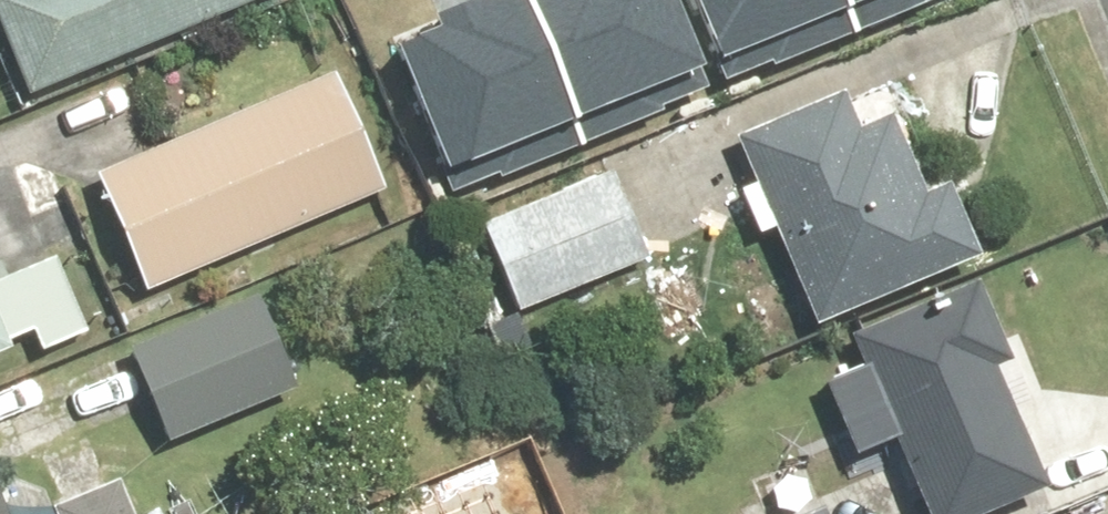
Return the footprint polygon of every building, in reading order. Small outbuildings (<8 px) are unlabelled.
[(37,82),(235,0),(3,0),(37,82)] [(402,42),(458,180),(461,187),(498,172),(500,176),(590,139),(533,0),(486,0),(435,21),(438,27),(402,42)] [(590,139),(668,108),(666,103),(712,85),(678,0),(533,0),(590,139)] [(728,70),(731,77),(768,62),(770,66),(860,29),(848,0),(699,0),(728,70)] [(860,29),(932,0),(848,0),(860,29)] [(353,63),(110,164),(159,282),(402,181),(353,63)] [(847,81),(742,124),(821,314),(992,243),(957,160),(927,172),(899,104),(863,118),(847,81)] [(621,155),(481,214),(520,307),(661,249),(621,155)] [(816,331),(868,459),(909,442),(939,513),(973,513),(1062,478),(976,266),(816,331)] [(26,340),(0,279),(0,351),(26,340)] [(258,287),(136,339),(176,431),(297,380),(258,287)] [(135,471),(33,506),(15,453),(0,458),(0,513),(150,513),(135,471)] [(837,490),(777,513),(847,513),(837,490)]
